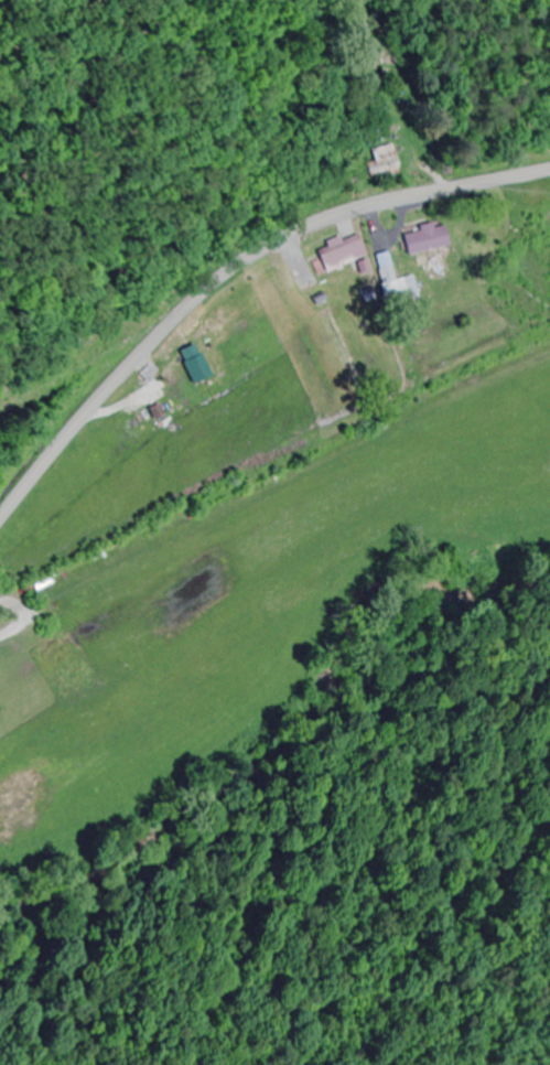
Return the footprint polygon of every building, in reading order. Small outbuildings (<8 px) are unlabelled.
[(379,161),(366,166),(371,178),(402,165),(394,144),(375,152),(379,161)] [(404,234),(409,256),(452,246),(447,224),(404,234)] [(325,253),(335,276),(371,262),(362,238),(325,253)] [(393,302),(421,297),(417,277),(397,281),(395,269),(393,270),(392,263),(386,264),(393,302)]
